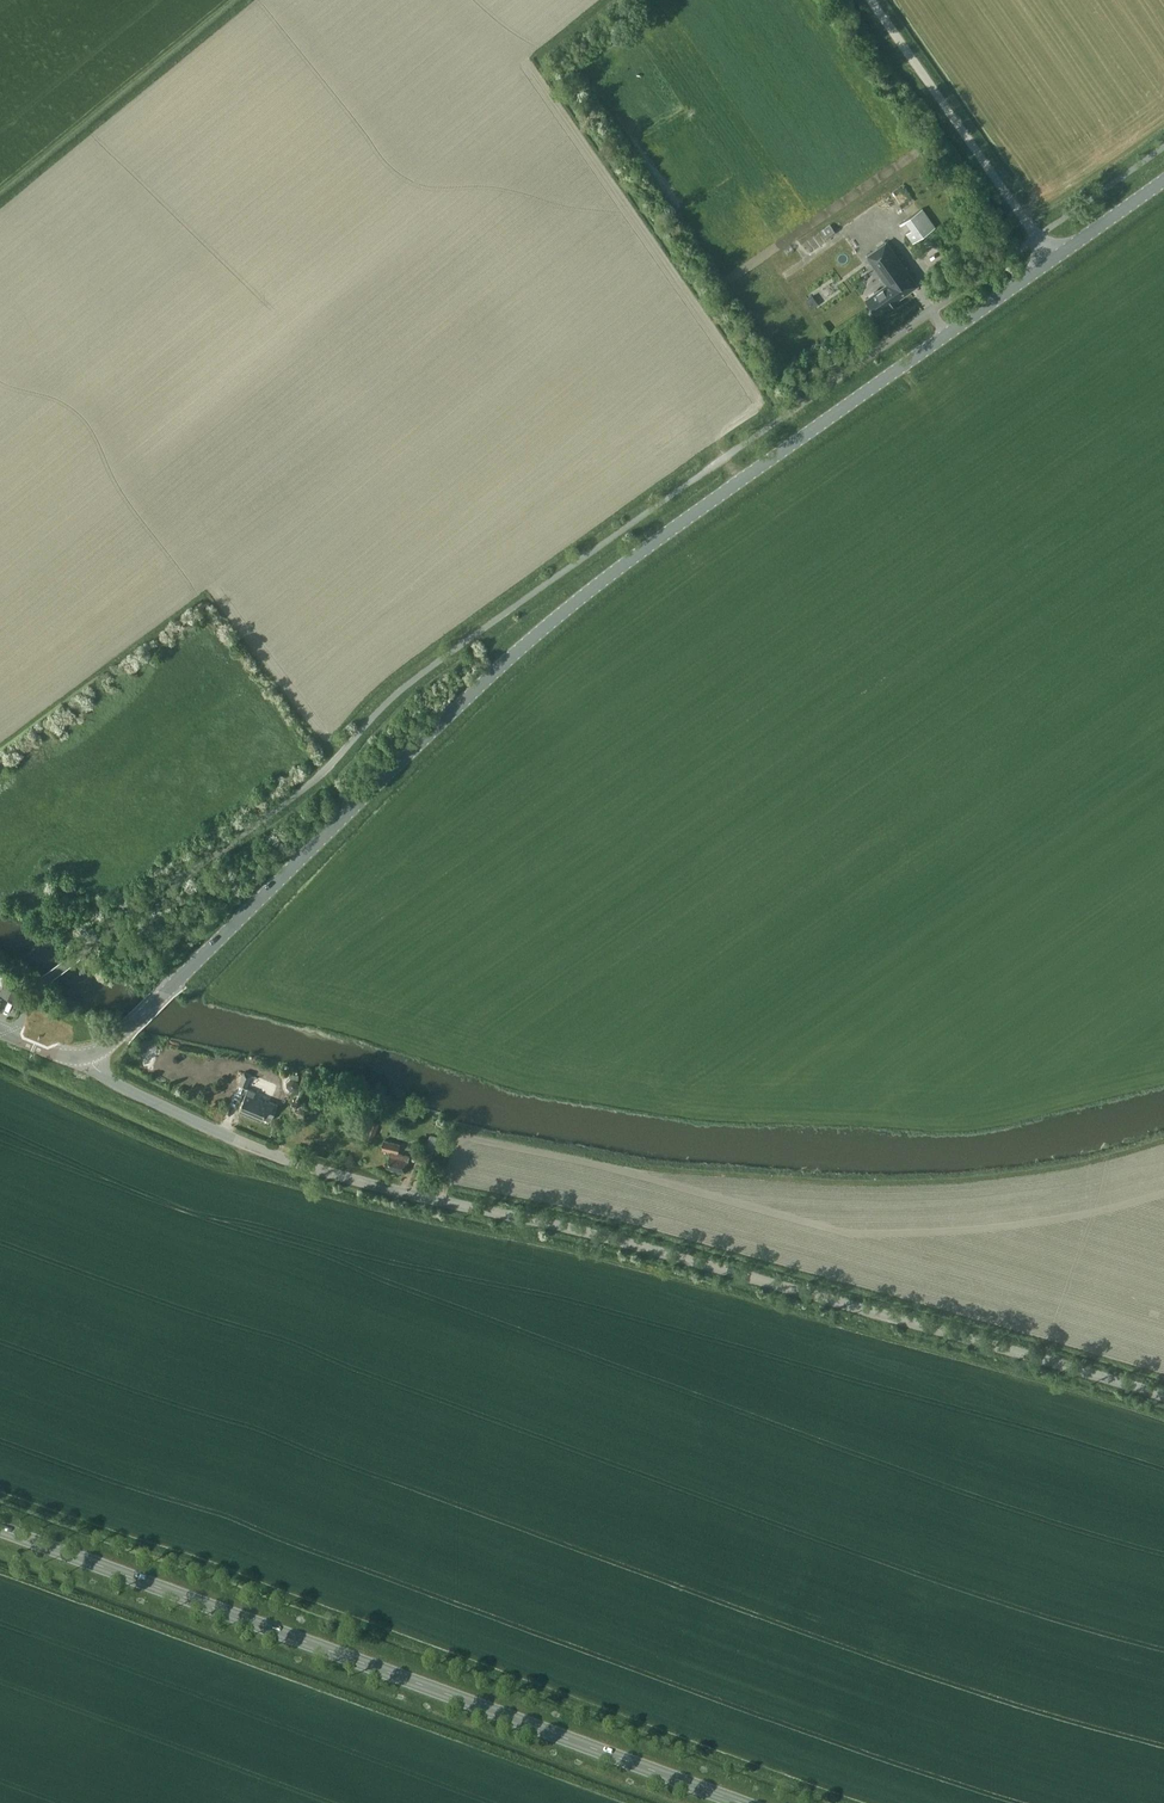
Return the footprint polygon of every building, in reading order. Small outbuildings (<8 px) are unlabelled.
[(905,232),(913,242),(936,226),(922,207),(899,223),(900,225),(905,221),(910,229),(905,232)] [(821,230),(827,238),(836,232),(830,223),(821,230)] [(877,314),(918,284),(887,241),(866,255),(887,284),(866,298),(877,314)] [(818,303),(812,294),(806,299),(812,308),(818,303)] [(0,989),(0,993),(14,1000),(22,983),(6,976),(0,989)] [(246,1087),(251,1074),(244,1071),(239,1084),(246,1087)] [(298,1086),(298,1081),(294,1078),(290,1079),(287,1082),(287,1087),(291,1090),(295,1090),(298,1086)] [(239,1109),(248,1113),(262,1119),(263,1116),(271,1120),(278,1104),(269,1100),(269,1102),(254,1095),(256,1091),(248,1088),(239,1109)] [(373,1140),(379,1123),(370,1119),(364,1136),(373,1140)] [(430,1134),(427,1146),(426,1146),(422,1160),(430,1162),(437,1136),(430,1134)] [(410,1156),(398,1152),(400,1144),(384,1139),(382,1149),(391,1151),(387,1166),(405,1171),(410,1156)]
